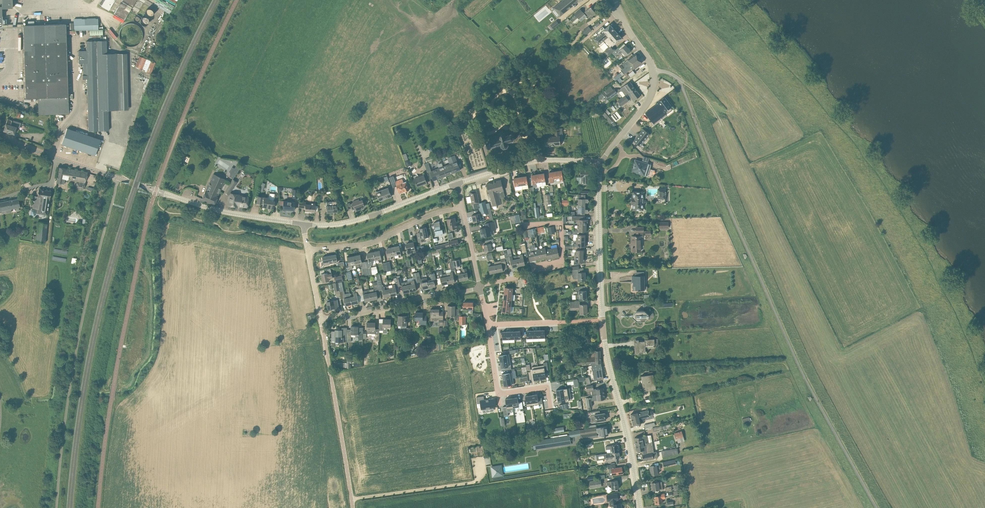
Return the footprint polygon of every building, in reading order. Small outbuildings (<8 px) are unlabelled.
[(3,29),(2,7),(13,7),(12,0),(0,0),(0,29),(3,29)] [(109,10),(115,0),(101,0),(99,3),(102,5),(101,6),(109,10)] [(136,0),(121,0),(119,4),(124,7),(122,9),(128,13),(136,0)] [(174,3),(169,0),(158,0),(156,2),(161,6),(160,7),(168,12),(170,9),(174,3)] [(554,8),(560,16),(578,1),(579,2),(581,0),(563,0),(554,8)] [(592,16),(594,14),(598,11),(593,5),(587,10),(588,11),(586,13),(589,16),(590,14),(592,16)] [(142,26),(154,15),(147,7),(139,14),(141,16),(137,20),(142,26)] [(579,19),(582,17),(577,11),(575,14),(576,15),(574,16),(571,19),(573,22),(578,17),(579,19)] [(74,19),(74,30),(98,29),(98,18),(74,19)] [(39,114),(69,113),(66,24),(23,25),(26,98),(38,97),(39,114)] [(598,35),(593,38),(594,39),(599,45),(603,41),(609,47),(605,51),(608,56),(612,53),(616,49),(613,46),(622,38),(610,24),(605,29),(603,26),(596,32),(597,34),(598,35)] [(108,110),(118,110),(117,53),(107,54),(106,41),(86,41),(86,50),(78,51),(79,63),(83,63),(83,75),(83,79),(87,79),(89,131),(109,130),(108,110)] [(625,55),(627,54),(631,51),(626,45),(620,49),(618,47),(612,53),(615,56),(618,54),(619,55),(623,52),(625,55)] [(636,54),(624,62),(625,62),(623,64),(625,67),(622,69),(622,70),(625,74),(628,71),(631,69),(632,70),(635,68),(642,63),(636,54)] [(151,74),(156,62),(140,56),(135,67),(151,74)] [(612,76),(620,71),(616,66),(608,71),(612,76)] [(619,90),(614,89),(617,92),(619,92),(621,91),(622,91),(625,95),(635,88),(630,81),(619,90)] [(633,101),(634,100),(640,96),(635,88),(628,93),(629,94),(633,101)] [(617,92),(614,89),(606,95),(609,99),(617,93),(617,92)] [(625,95),(618,101),(621,105),(629,100),(625,95)] [(672,106),(665,97),(657,102),(658,103),(645,113),(654,123),(666,114),(665,112),(672,106)] [(605,111),(602,114),(610,123),(611,123),(613,121),(614,120),(609,115),(609,114),(605,111)] [(617,111),(611,115),(611,116),(616,121),(616,122),(619,118),(620,118),(618,115),(618,114),(619,113),(617,111)] [(21,123),(8,118),(4,130),(7,131),(7,132),(10,133),(10,132),(14,134),(16,127),(20,128),(21,123)] [(67,128),(62,144),(95,155),(100,139),(67,128)] [(561,145),(560,136),(563,135),(562,128),(559,128),(559,129),(555,129),(555,136),(545,137),(545,146),(561,145)] [(650,134),(647,132),(643,129),(634,141),(640,146),(643,142),(650,134)] [(523,136),(521,131),(520,131),(520,130),(516,132),(516,133),(512,131),(512,130),(511,130),(511,131),(508,131),(508,132),(506,132),(505,131),(503,130),(502,130),(499,131),(498,133),(498,134),(496,135),(495,134),(495,135),(492,136),(492,135),(492,136),(489,137),(489,136),(488,136),(489,137),(488,137),(488,138),(489,139),(486,140),(486,141),(485,142),(487,146),(488,147),(491,147),(491,149),(492,149),(501,146),(501,147),(504,148),(505,148),(507,147),(508,147),(509,145),(509,143),(514,142),(515,142),(517,137),(523,136)] [(455,155),(448,158),(450,164),(443,167),(447,175),(460,170),(457,161),(457,162),(455,155)] [(632,171),(637,173),(640,174),(645,175),(648,176),(653,178),(655,171),(650,169),(647,168),(648,164),(647,163),(642,162),(640,161),(635,160),(634,163),(635,163),(634,165),(632,171)] [(240,168),(236,165),(229,176),(233,178),(240,168)] [(60,167),(57,182),(64,184),(64,181),(69,182),(69,179),(77,181),(77,182),(76,188),(83,190),(88,172),(60,167)] [(434,180),(447,175),(443,167),(430,172),(434,180)] [(581,184),(585,184),(590,184),(590,177),(591,177),(591,169),(581,169),(581,174),(581,177),(581,184)] [(562,170),(555,171),(557,182),(557,183),(564,182),(564,186),(567,186),(566,179),(563,179),(562,170)] [(555,171),(549,172),(551,183),(551,184),(557,183),(557,182),(555,171)] [(544,173),(538,174),(540,186),(546,185),(544,173)] [(222,194),(223,193),(220,191),(225,179),(214,174),(206,191),(205,191),(202,199),(214,205),(216,200),(218,197),(217,196),(219,192),(222,194)] [(538,174),(531,175),(533,187),(540,186),(538,174)] [(396,181),(395,180),(393,175),(389,177),(393,187),(397,186),(400,193),(405,191),(409,190),(406,181),(404,182),(402,179),(396,181)] [(427,183),(425,178),(424,175),(415,178),(418,186),(427,183)] [(528,184),(527,181),(527,176),(520,177),(521,185),(522,189),(528,188),(528,192),(532,192),(531,187),(528,188),(528,184)] [(522,189),(521,185),(520,177),(514,178),(515,183),(515,186),(516,190),(522,189)] [(231,183),(228,188),(231,190),(236,182),(233,180),(232,180),(231,182),(231,183)] [(504,190),(502,185),(501,180),(487,183),(487,184),(490,194),(493,206),(502,204),(500,198),(505,196),(503,190),(504,190)] [(391,196),(390,191),(388,188),(377,192),(378,196),(380,200),(384,199),(384,198),(391,195),(391,196)] [(666,188),(658,188),(657,199),(666,199),(666,188)] [(51,191),(39,189),(38,196),(35,196),(33,209),(32,210),(31,213),(32,215),(34,216),(36,214),(36,213),(47,215),(49,200),(50,200),(51,191)] [(485,213),(488,212),(486,202),(480,203),(477,190),(469,192),(470,193),(469,194),(470,194),(470,195),(470,196),(472,204),(473,204),(474,209),(479,208),(480,213),(480,214),(483,213),(485,213)] [(643,210),(643,198),(643,191),(633,191),(633,197),(632,197),(632,204),(633,204),(633,210),(643,210)] [(239,194),(231,193),(229,205),(237,206),(237,205),(247,207),(248,197),(239,195),(239,194)] [(578,198),(578,205),(585,205),(585,202),(588,202),(588,198),(585,198),(586,194),(581,194),(579,194),(578,198)] [(269,198),(264,197),(258,196),(258,198),(257,203),(261,203),(263,203),(263,207),(273,208),(274,201),(269,200),(269,198)] [(19,203),(18,198),(0,202),(0,211),(1,210),(2,213),(10,212),(9,209),(15,208),(16,212),(20,211),(19,207),(20,207),(19,203)] [(365,206),(363,201),(363,199),(360,201),(359,199),(353,201),(353,203),(351,204),(350,202),(347,204),(347,205),(349,210),(355,208),(356,211),(363,208),(362,207),(365,206)] [(294,210),(295,205),(295,202),(283,201),(283,209),(287,209),(289,209),(289,210),(294,210)] [(315,205),(305,204),(306,202),(299,201),(298,207),(305,208),(305,211),(314,212),(315,207),(315,205)] [(327,202),(326,202),(327,213),(331,212),(333,211),(333,212),(337,211),(337,204),(336,204),(336,201),(327,202)] [(480,213),(472,215),(474,222),(481,220),(481,221),(485,220),(483,213),(480,214),(480,213),(480,214),(480,213)] [(519,214),(510,216),(510,218),(515,217),(516,220),(514,220),(515,223),(521,222),(519,214)] [(586,216),(579,216),(572,216),(572,219),(579,219),(579,222),(578,222),(578,225),(586,225),(587,222),(588,222),(588,219),(586,219),(586,216)] [(451,218),(447,219),(449,225),(450,225),(451,229),(454,228),(455,231),(459,231),(457,221),(456,222),(455,217),(454,218),(453,217),(451,217),(451,218)] [(436,235),(446,233),(445,228),(441,229),(440,226),(439,221),(434,222),(435,230),(436,235)] [(482,237),(487,236),(492,235),(491,231),(497,229),(495,221),(490,222),(485,223),(486,227),(480,229),(482,237)] [(47,223),(42,223),(38,222),(36,241),(45,242),(47,223)] [(573,231),(573,234),(574,234),(578,234),(581,234),(585,234),(585,231),(588,231),(588,228),(586,228),(586,225),(578,225),(578,228),(575,229),(575,231),(573,231)] [(420,232),(417,233),(418,242),(424,240),(424,237),(428,237),(428,236),(429,236),(428,231),(427,231),(426,227),(425,227),(424,227),(423,227),(422,227),(421,227),(420,228),(419,228),(420,232)] [(632,251),(637,251),(640,251),(640,236),(644,236),(643,227),(636,227),(637,233),(637,236),(633,236),(633,246),(632,246),(632,251)] [(492,247),(491,243),(492,243),(493,241),(493,239),(491,239),(486,241),(487,244),(484,244),(485,251),(492,250),(495,249),(495,246),(492,247)] [(414,242),(406,244),(408,250),(408,254),(412,253),(416,252),(415,249),(415,247),(414,242)] [(439,245),(434,246),(435,251),(450,247),(449,243),(445,244),(446,245),(439,247),(439,245)] [(401,253),(400,251),(399,246),(393,247),(395,255),(398,254),(399,257),(401,257),(401,253)] [(577,246),(573,246),(573,249),(576,250),(576,252),(575,252),(575,255),(583,256),(583,253),(585,253),(585,250),(581,249),(581,246),(577,246)] [(557,247),(551,248),(554,258),(560,257),(557,247)] [(545,248),(547,257),(548,259),(554,258),(551,248),(546,250),(545,248)] [(512,253),(508,254),(507,249),(503,250),(505,257),(510,256),(510,260),(511,262),(512,267),(519,266),(517,259),(516,256),(512,256),(512,253)] [(381,258),(380,250),(374,252),(375,259),(379,259),(380,262),(382,262),(381,258)] [(439,251),(432,252),(434,265),(436,265),(434,255),(440,253),(439,251)] [(369,261),(366,261),(369,275),(372,274),(372,272),(371,267),(372,264),(372,260),(375,259),(374,252),(367,253),(369,261)] [(525,264),(524,259),(524,257),(523,257),(523,254),(516,256),(517,259),(519,266),(525,264)] [(333,255),(323,257),(324,262),(324,265),(330,264),(330,263),(332,263),(334,262),(338,262),(337,259),(336,255),(333,256),(333,255)] [(360,255),(354,256),(356,264),(357,267),(362,266),(364,276),(369,275),(366,261),(362,262),(360,255)] [(583,259),(583,256),(575,255),(574,264),(574,265),(581,264),(581,262),(584,262),(585,259),(583,259)] [(355,264),(356,264),(354,256),(348,257),(349,265),(350,265),(345,266),(347,272),(348,280),(352,279),(350,269),(356,268),(355,264)] [(506,263),(505,258),(505,257),(501,258),(501,260),(498,261),(495,262),(495,265),(497,272),(503,270),(502,264),(506,263)] [(497,272),(495,265),(491,266),(490,263),(488,263),(489,266),(488,266),(490,273),(497,272)] [(323,282),(328,281),(329,280),(329,278),(333,277),(331,268),(326,269),(327,269),(327,273),(322,274),(323,281),(323,282)] [(459,274),(459,276),(460,280),(468,279),(467,272),(466,268),(463,269),(463,273),(459,274)] [(572,270),(572,276),(573,276),(573,279),(578,278),(579,281),(586,280),(585,272),(578,272),(576,270),(576,269),(572,270)] [(442,270),(436,271),(437,278),(440,278),(442,285),(448,283),(446,273),(443,274),(442,270)] [(434,279),(437,278),(436,271),(430,273),(431,279),(428,280),(429,287),(436,286),(434,279)] [(450,272),(446,273),(448,283),(455,282),(453,275),(453,272),(450,272)] [(414,280),(408,281),(408,284),(410,291),(417,290),(415,283),(418,282),(416,273),(413,273),(414,280)] [(419,273),(416,274),(418,282),(421,282),(423,289),(429,287),(428,280),(427,277),(421,279),(419,273)] [(400,275),(397,276),(397,277),(399,286),(402,286),(403,293),(410,291),(408,284),(404,285),(404,282),(401,283),(400,277),(400,275)] [(644,275),(632,276),(632,282),(634,282),(634,285),(633,285),(634,290),(638,290),(640,290),(645,289),(643,289),(643,280),(644,280),(644,275)] [(393,285),(389,286),(389,289),(391,296),(397,294),(397,291),(400,291),(399,286),(397,277),(396,277),(394,278),(395,284),(393,285)] [(380,291),(379,286),(378,284),(373,285),(374,288),(369,290),(370,293),(372,300),(378,298),(377,291),(379,291),(380,291)] [(383,284),(382,284),(382,286),(382,287),(383,290),(384,297),(391,296),(389,289),(389,286),(384,287),(383,284)] [(363,291),(362,288),(362,285),(359,285),(359,288),(360,295),(363,294),(365,301),(372,300),(370,293),(369,290),(365,291),(363,291)] [(576,295),(572,295),(572,299),(576,299),(583,299),(584,299),(587,298),(586,290),(582,290),(582,286),(586,286),(586,285),(575,287),(576,292),(577,292),(577,295),(576,295)] [(357,296),(360,295),(359,288),(356,289),(357,292),(354,293),(355,296),(351,297),(352,304),(359,303),(357,296)] [(352,304),(351,297),(350,292),(345,294),(345,291),(344,291),(340,292),(339,292),(341,299),(344,298),(346,305),(352,304)] [(333,300),(331,301),(330,300),(329,299),(327,300),(328,309),(332,308),(332,309),(333,310),(339,309),(337,300),(333,300)] [(580,314),(582,314),(587,313),(587,304),(580,304),(580,301),(575,301),(570,302),(571,310),(580,309),(580,314)] [(448,305),(448,316),(456,316),(456,319),(459,319),(459,316),(459,309),(455,308),(455,305),(448,305)] [(431,309),(431,321),(439,321),(439,325),(443,325),(443,320),(443,311),(443,312),(439,312),(440,309),(431,309)] [(637,321),(645,320),(650,315),(645,310),(636,311),(632,316),(637,321)] [(427,324),(427,320),(427,315),(423,315),(423,312),(415,312),(415,317),(415,320),(419,320),(419,324),(427,324)] [(399,320),(399,324),(403,325),(406,325),(407,325),(407,321),(407,316),(399,315),(399,320)] [(380,322),(379,322),(379,332),(383,332),(388,333),(388,327),(391,327),(391,319),(383,319),(383,323),(380,323),(380,322)] [(375,334),(375,333),(375,327),(375,322),(367,322),(367,329),(368,329),(368,333),(372,333),(375,334)] [(351,334),(351,336),(356,336),(356,334),(359,334),(359,340),(363,340),(363,334),(363,333),(363,327),(358,327),(358,326),(351,326),(351,334)] [(347,342),(347,331),(347,327),(342,327),(342,330),(335,330),(335,331),(332,331),(332,341),(336,341),(336,342),(347,342)] [(635,352),(640,352),(644,352),(645,352),(645,348),(646,348),(646,347),(655,346),(655,342),(656,342),(656,338),(650,339),(645,339),(645,341),(634,341),(635,352)] [(594,363),(601,363),(600,350),(595,351),(588,351),(588,354),(572,355),(573,364),(591,363),(591,365),(594,365),(594,363)] [(366,359),(365,359),(365,363),(375,361),(374,357),(378,356),(377,352),(365,355),(366,359)] [(510,360),(500,361),(501,367),(505,367),(505,370),(511,369),(511,366),(510,360)] [(544,365),(538,366),(540,379),(546,378),(545,372),(549,372),(547,362),(543,362),(544,365)] [(599,380),(604,379),(602,366),(601,366),(601,363),(594,363),(594,365),(591,365),(594,380),(599,380)] [(538,366),(532,367),(534,380),(540,379),(538,366)] [(643,391),(648,390),(655,389),(653,374),(641,376),(643,391)] [(593,385),(586,385),(587,390),(591,390),(592,395),(594,395),(604,393),(604,387),(593,389),(593,385)] [(570,388),(556,390),(557,396),(570,394),(570,388)] [(594,395),(586,396),(587,407),(588,410),(591,410),(590,406),(592,406),(592,401),(605,399),(604,393),(594,395)] [(537,394),(531,395),(533,405),(539,404),(543,403),(542,397),(538,398),(537,394)] [(570,394),(557,396),(558,402),(571,400),(570,394)] [(484,396),(476,397),(477,403),(481,403),(481,409),(495,407),(493,398),(484,400),(484,396)] [(633,425),(638,424),(641,423),(640,418),(650,416),(648,410),(639,412),(638,412),(631,414),(633,425)] [(599,414),(598,411),(590,412),(591,415),(592,421),(596,421),(599,421),(599,422),(603,421),(603,420),(606,420),(605,413),(599,414)] [(583,429),(580,429),(581,439),(598,437),(597,436),(599,436),(602,436),(602,435),(608,434),(607,426),(601,427),(601,426),(597,427),(596,427),(593,427),(586,429),(583,429)] [(675,434),(674,434),(675,441),(678,440),(678,443),(685,441),(682,430),(675,433),(675,434)] [(640,436),(635,437),(636,444),(643,442),(643,443),(646,442),(646,443),(648,442),(652,442),(651,434),(647,435),(640,436)] [(553,438),(537,440),(538,448),(559,445),(559,442),(571,441),(570,437),(570,435),(569,435),(567,436),(559,437),(558,437),(558,436),(553,437),(553,438)] [(643,442),(636,444),(637,451),(642,450),(642,454),(643,460),(648,459),(654,458),(658,457),(657,451),(654,452),(652,442),(648,442),(646,443),(646,442),(643,443),(643,442)] [(618,444),(605,446),(606,449),(611,449),(611,452),(619,451),(618,444)] [(678,454),(678,451),(677,448),(661,451),(662,457),(678,454)] [(605,453),(596,455),(597,460),(607,458),(607,460),(620,457),(619,451),(605,453)] [(616,468),(616,466),(615,464),(607,465),(608,467),(610,469),(610,473),(609,475),(609,477),(613,476),(613,475),(623,473),(622,467),(616,468)] [(661,469),(661,468),(660,465),(657,466),(657,465),(650,466),(651,475),(658,474),(657,470),(661,469)] [(498,466),(491,467),(493,477),(502,475),(501,472),(496,473),(496,469),(499,468),(498,466)] [(590,481),(591,488),(602,486),(601,479),(590,481)] [(612,489),(614,489),(619,488),(618,480),(607,482),(607,485),(612,484),(612,489)] [(663,489),(662,484),(662,481),(658,482),(658,481),(657,482),(652,482),(653,490),(663,489)] [(665,495),(669,495),(669,496),(678,495),(677,491),(668,493),(664,493),(661,494),(661,495),(655,496),(656,499),(655,499),(655,504),(660,503),(663,502),(662,499),(665,498),(665,495)] [(621,503),(617,503),(617,500),(618,500),(617,493),(607,495),(608,501),(610,501),(610,506),(612,506),(613,507),(622,507),(621,503)]
